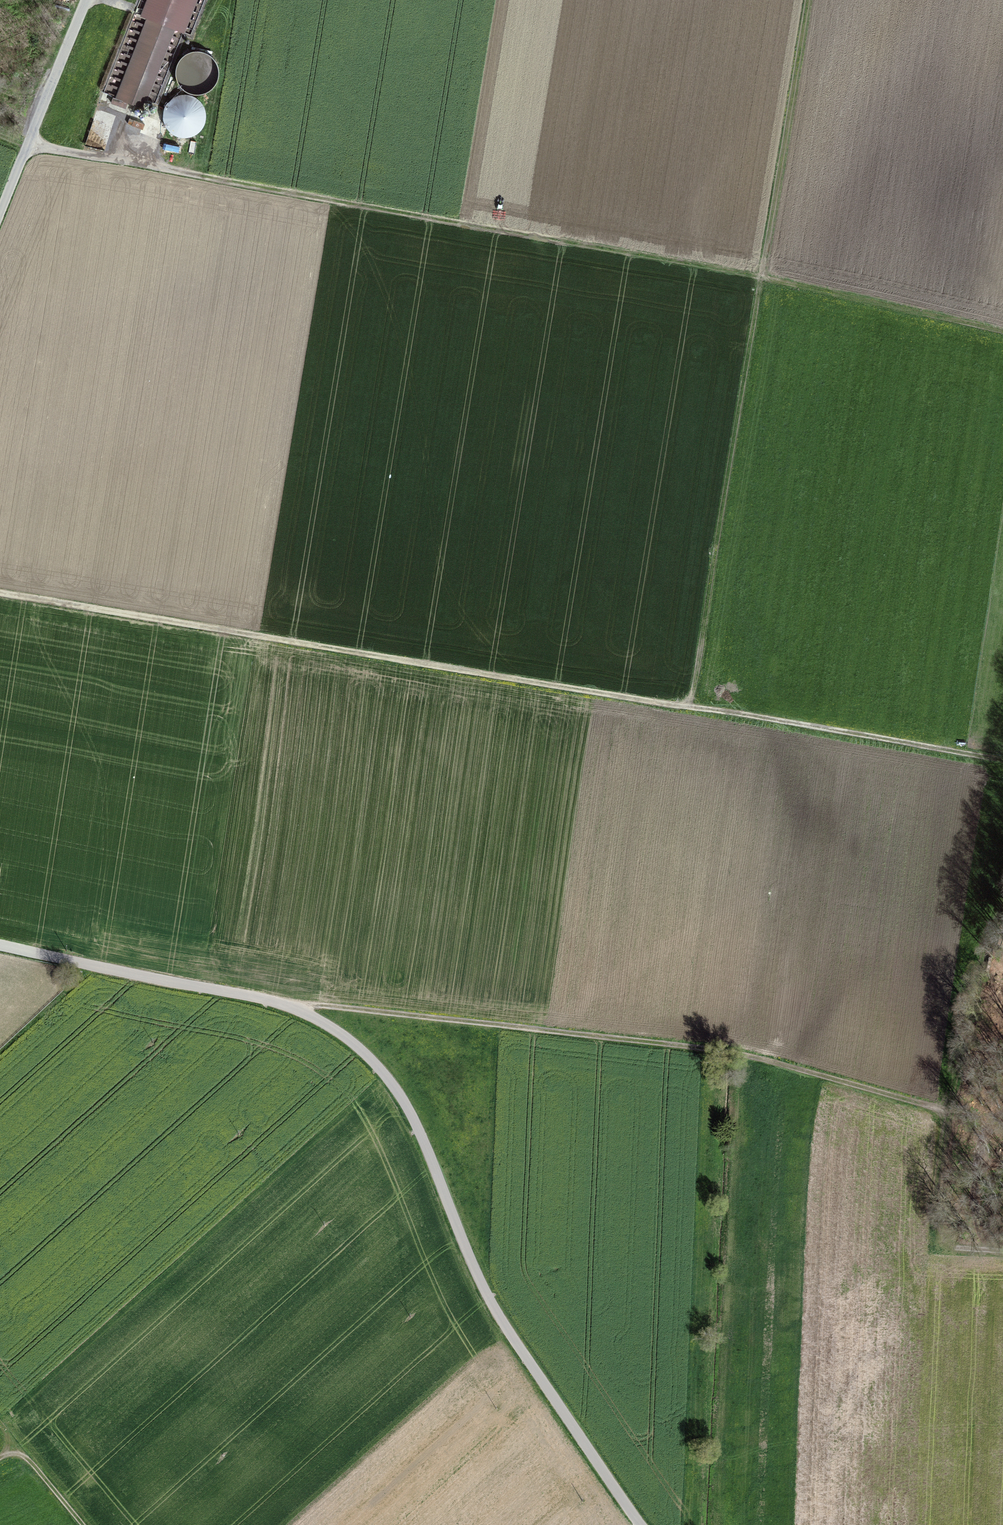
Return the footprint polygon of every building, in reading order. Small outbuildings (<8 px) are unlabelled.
[(152,13),(178,23),(187,0),(157,0),(152,13)] [(119,98),(140,107),(172,27),(150,19),(119,98)] [(186,91),(194,93),(201,93),(208,90),(214,85),(218,79),(219,71),(217,64),(213,57),(208,53),(201,50),(195,50),(188,52),(182,55),(178,60),(176,66),(175,73),(176,80),(180,86),(186,91)] [(177,136),(184,137),(191,136),(197,132),(202,127),(204,120),(205,113),(203,107),(199,101),(193,96),(186,94),(179,94),(173,97),(167,101),(163,107),(162,114),(163,121),(165,128),(170,133),(177,136)]
